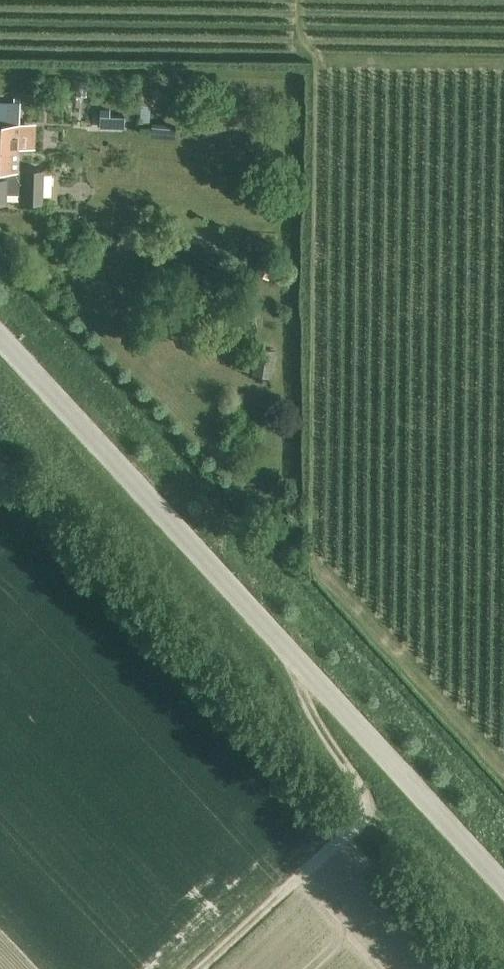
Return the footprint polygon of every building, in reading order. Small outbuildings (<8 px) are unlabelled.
[(18,167),(19,102),(0,101),(0,172),(17,173),(18,167)] [(109,127),(110,113),(109,113),(109,110),(100,109),(88,108),(88,127),(100,128),(100,127),(109,127)] [(177,126),(178,113),(156,112),(156,125),(177,126)] [(24,193),(24,201),(42,201),(42,167),(24,167),(24,168),(18,167),(17,173),(0,172),(0,202),(5,202),(6,192),(24,193)] [(217,215),(241,214),(240,206),(217,207),(217,215)] [(263,257),(257,270),(268,276),(274,263),(263,257)] [(272,377),(276,351),(256,348),(252,374),(272,377)]
